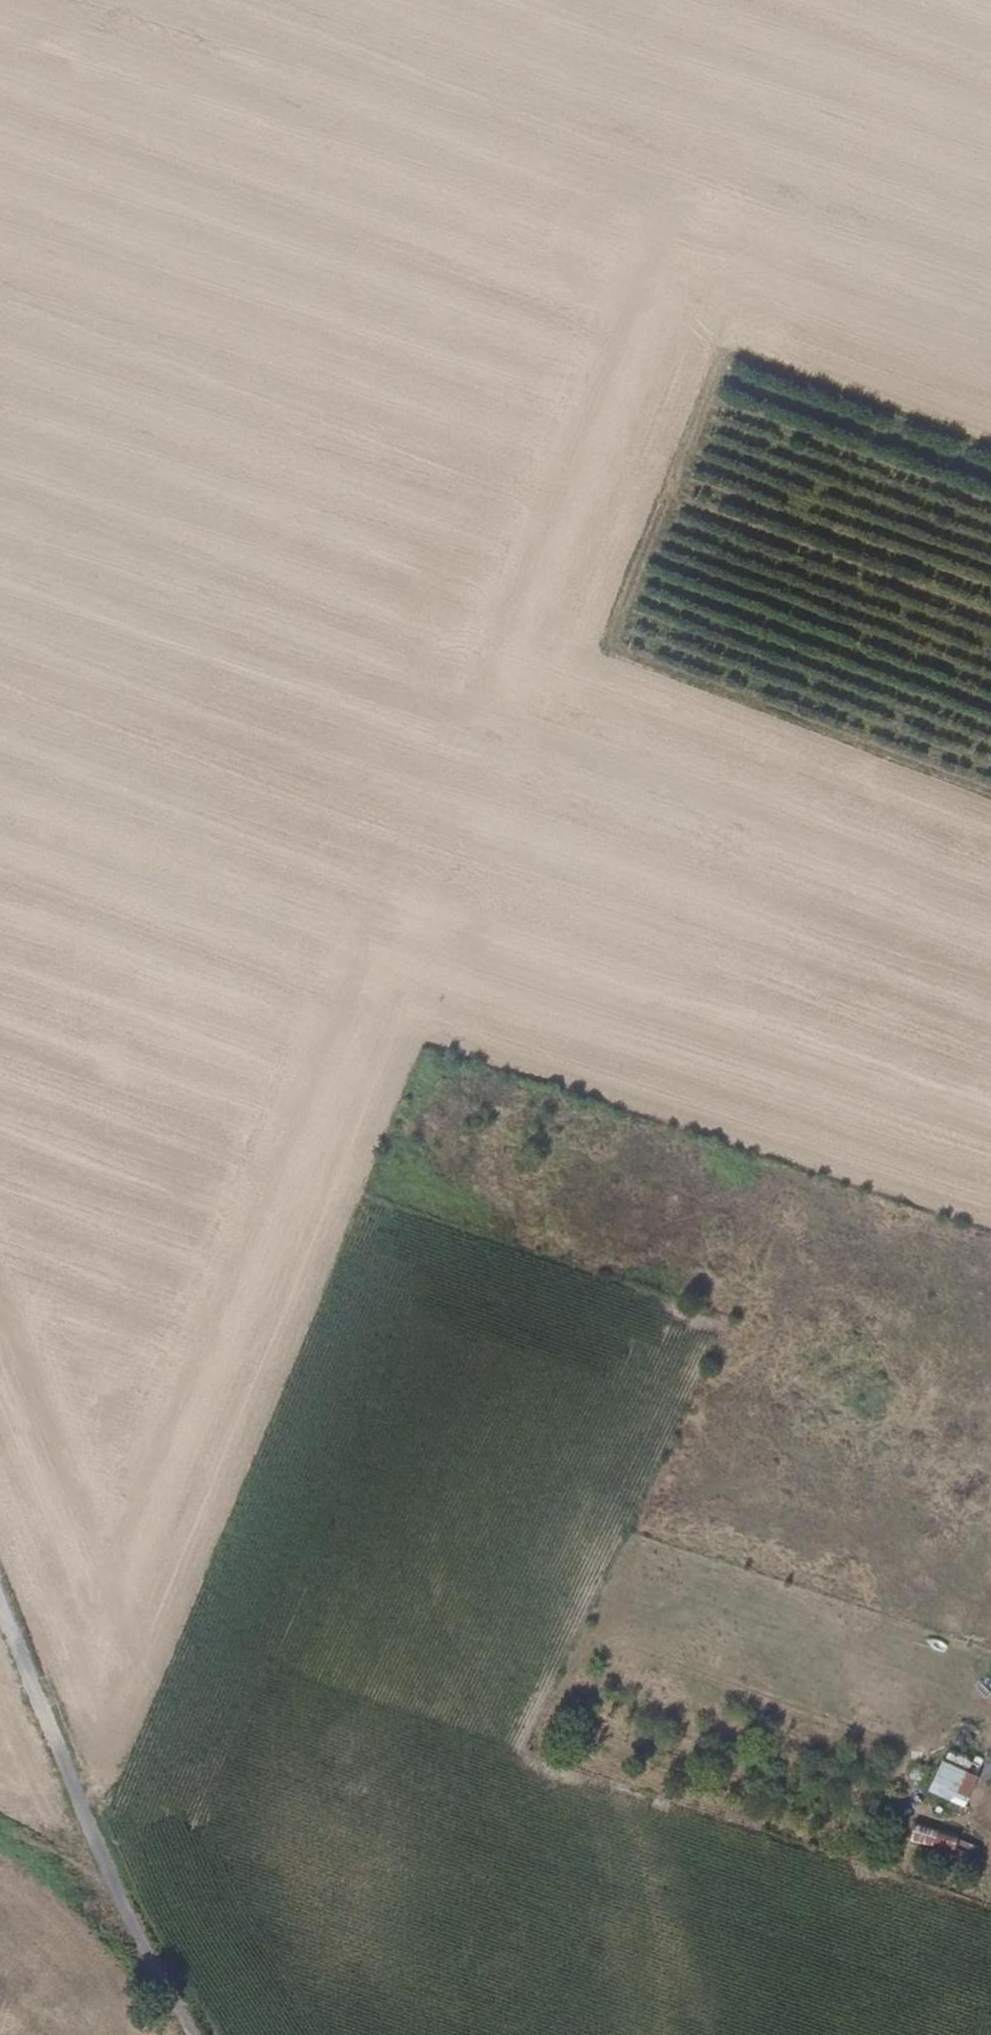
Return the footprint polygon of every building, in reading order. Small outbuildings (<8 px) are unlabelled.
[(941,1764),(927,1795),(964,1813),(979,1781),(941,1764)]
